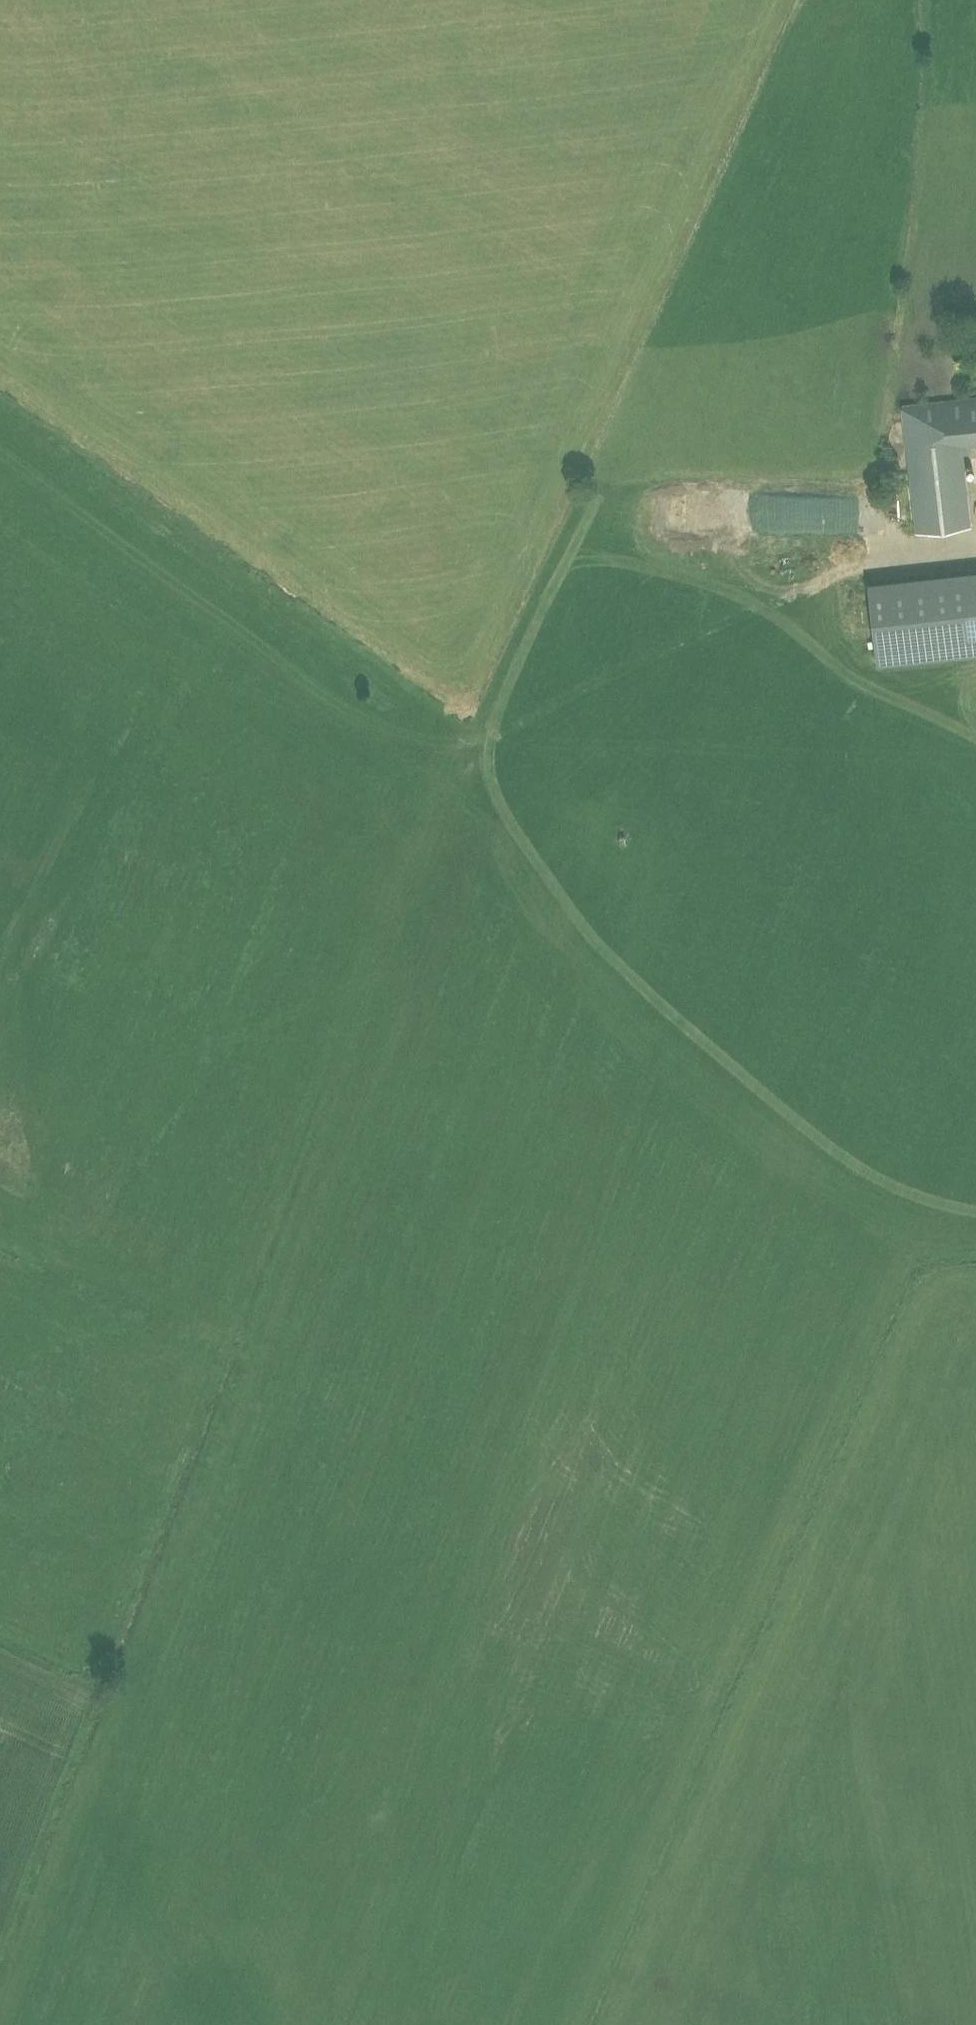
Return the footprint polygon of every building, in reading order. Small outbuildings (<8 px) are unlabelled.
[(966,343),(975,343),(975,323),(965,324),(966,343)] [(903,407),(917,533),(973,526),(964,448),(975,447),(975,398),(903,407)] [(766,544),(793,545),(794,501),(766,501),(766,544)] [(867,581),(876,664),(975,653),(975,569),(867,581)]
